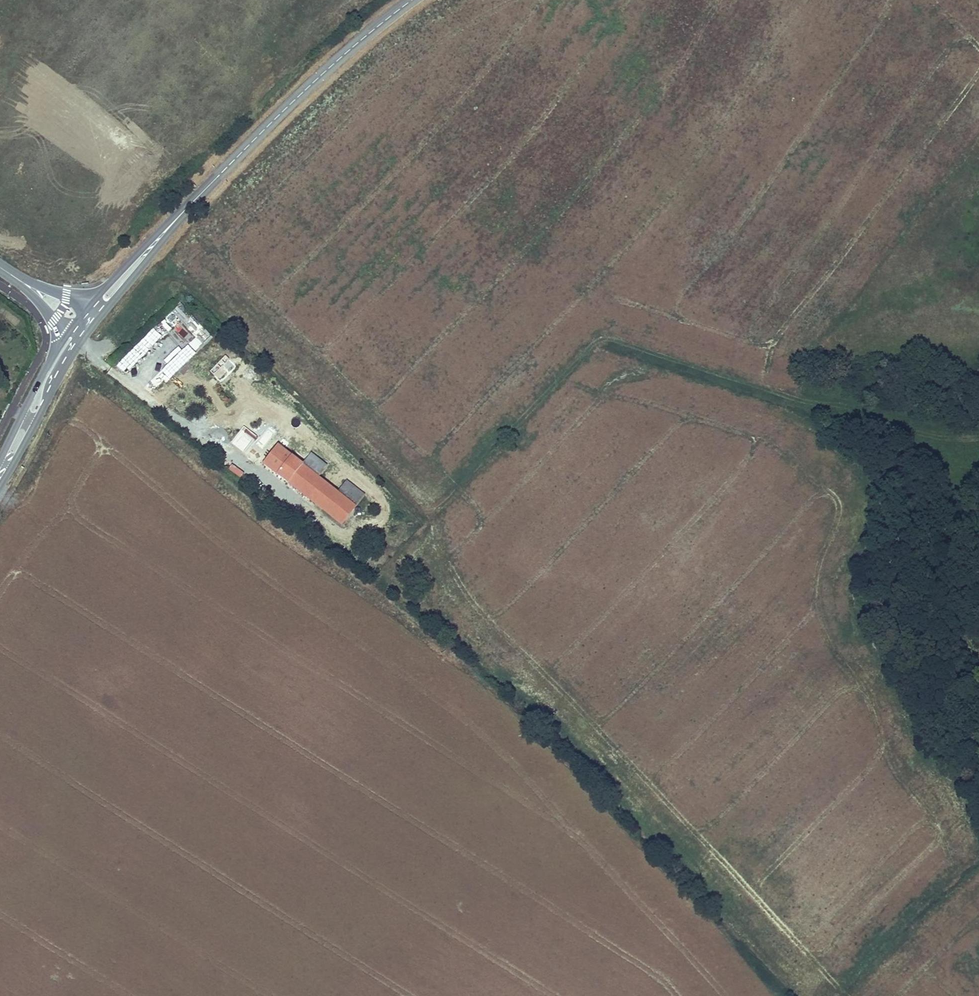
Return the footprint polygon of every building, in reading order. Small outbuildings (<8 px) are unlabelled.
[(225,355),(210,370),(218,378),(233,363),(225,355)] [(264,462),(314,502),(328,485),(319,477),(303,464),(279,445),(264,462)] [(303,464),(319,477),(328,466),(312,453),(303,464)] [(328,485),(314,502),(341,524),(365,494),(347,480),(337,492),(328,485)]
